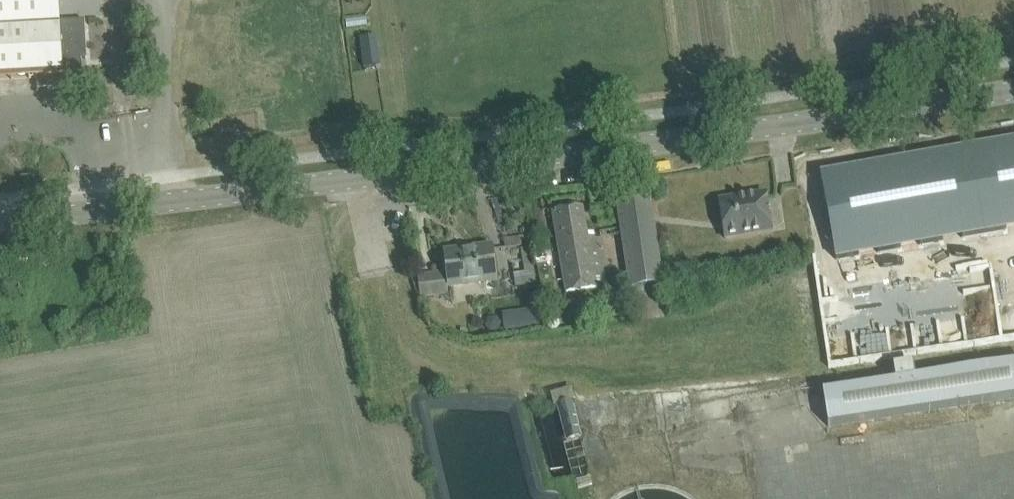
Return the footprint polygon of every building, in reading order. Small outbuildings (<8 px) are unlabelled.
[(37,78),(47,77),(48,89),(84,87),(82,60),(88,59),(86,39),(85,20),(60,22),(59,7),(59,0),(0,0),(0,80),(37,78)] [(373,36),(360,38),(364,67),(377,66),(373,36)] [(973,161),(985,244),(1013,240),(1013,155),(973,161)] [(985,244),(973,161),(823,182),(835,266),(985,244)] [(767,194),(720,202),(726,239),(772,231),(767,194)] [(632,288),(663,283),(650,197),(618,202),(632,288)] [(589,241),(583,208),(553,212),(566,295),(610,288),(602,239),(589,241)] [(528,286),(536,285),(530,248),(522,250),(525,273),(524,273),(514,275),(516,288),(528,286)] [(450,285),(496,280),(492,250),(446,255),(450,285)] [(422,298),(445,295),(443,275),(419,278),(422,298)] [(506,333),(541,328),(538,309),(503,313),(506,333)] [(915,379),(913,366),(894,369),(896,382),(823,393),(828,428),(1013,399),(1013,364),(915,379)] [(571,391),(554,396),(557,407),(559,407),(568,442),(582,438),(572,404),(574,403),(571,391)]
